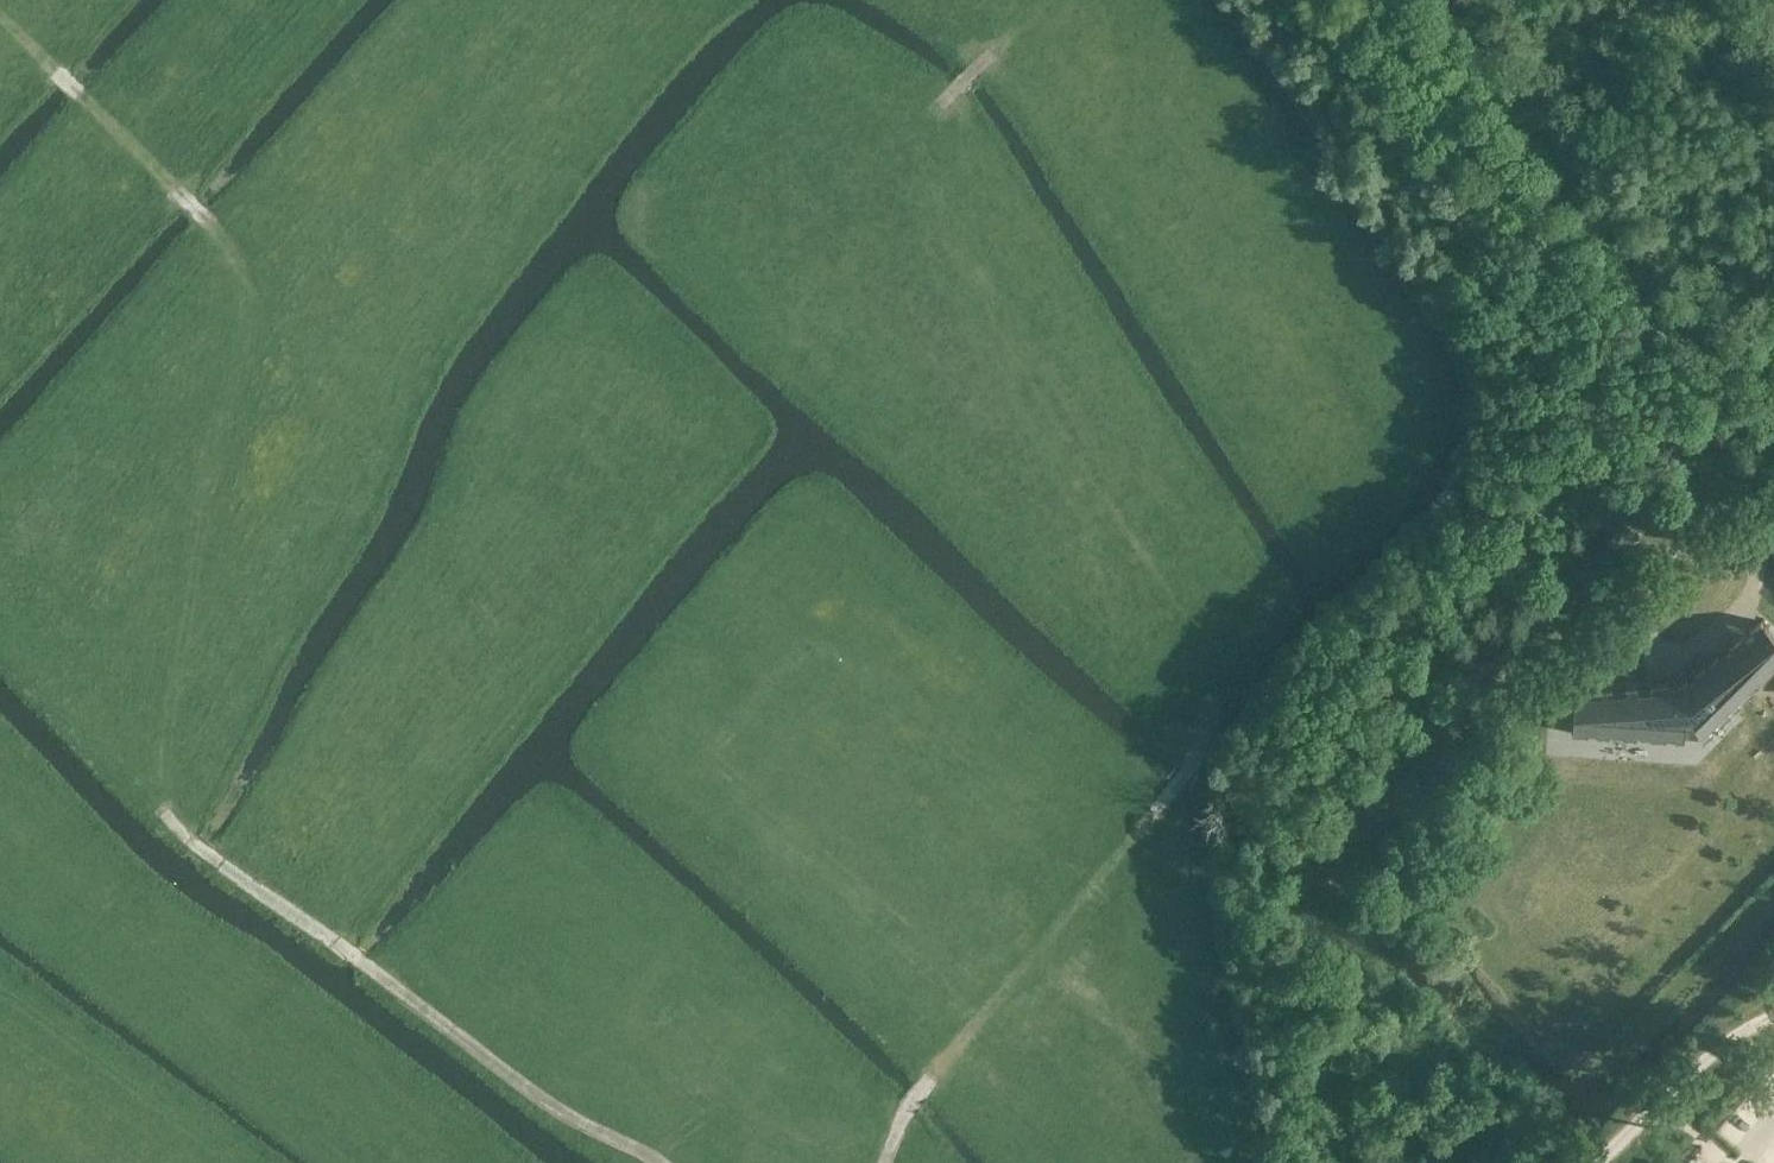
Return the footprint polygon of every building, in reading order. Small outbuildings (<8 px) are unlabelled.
[(1572,732),(1684,741),(1684,735),(1700,737),(1702,742),(1773,671),(1773,633),(1763,621),(1684,683),(1575,689),(1572,732)]
